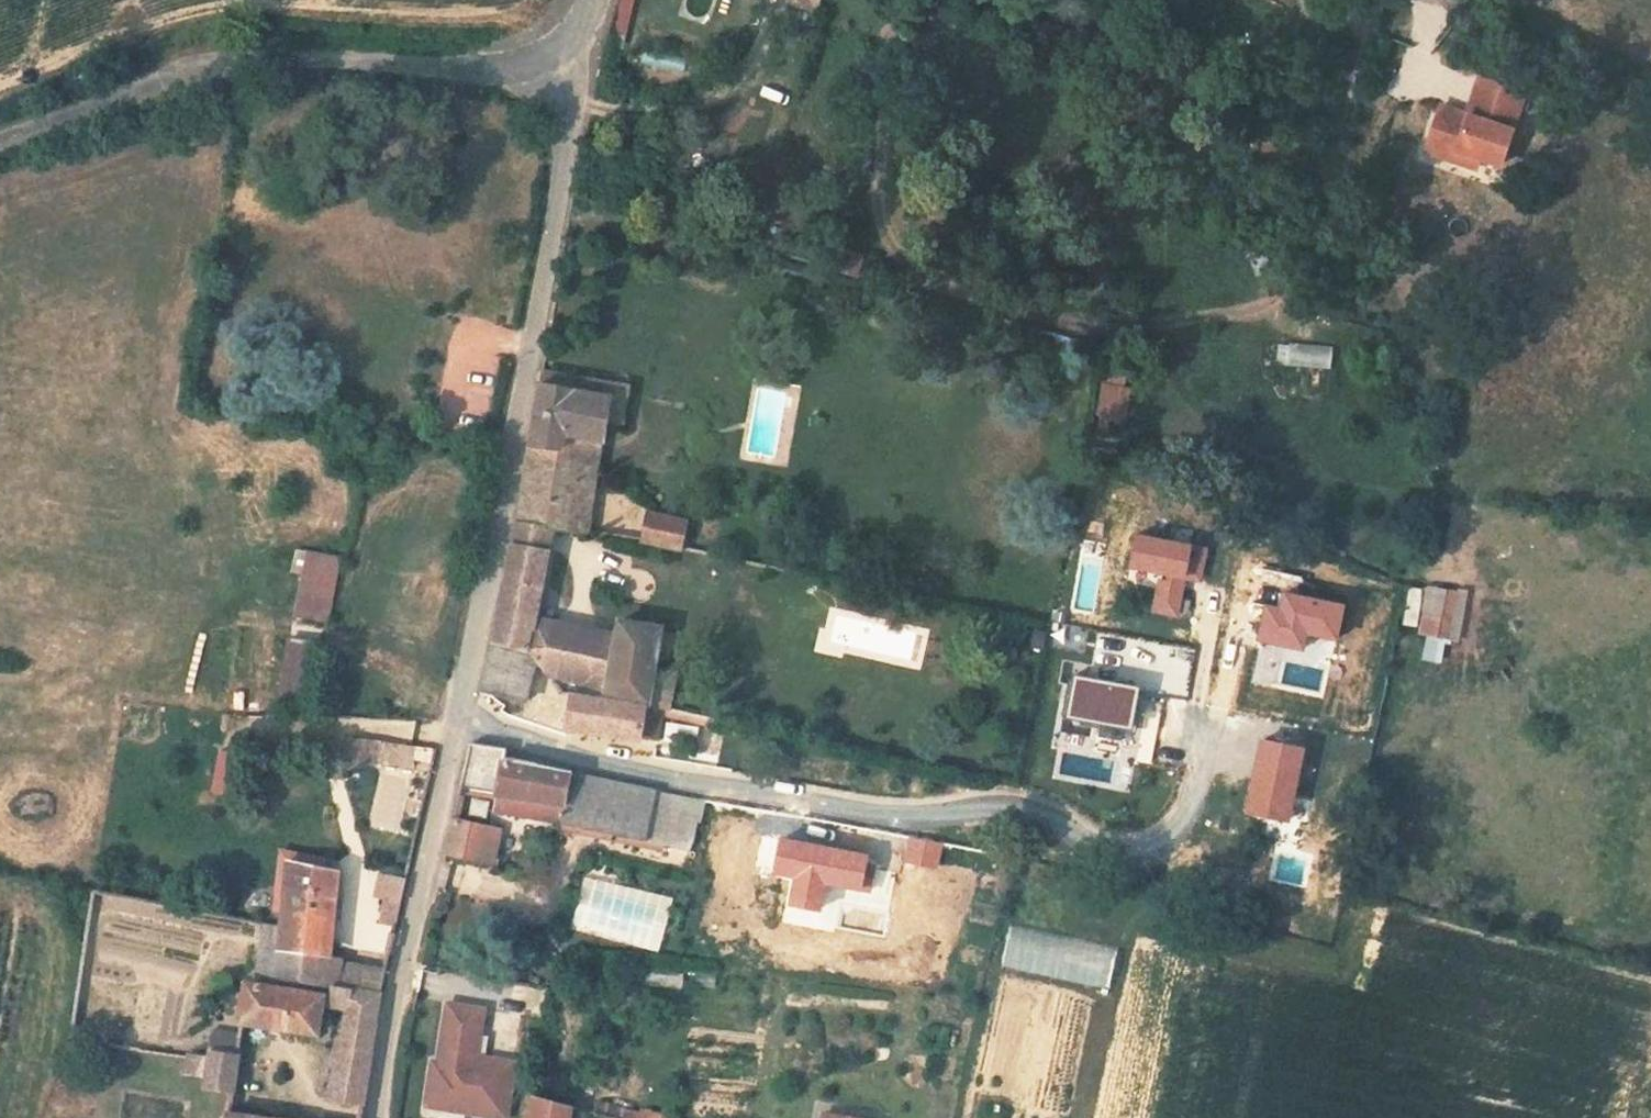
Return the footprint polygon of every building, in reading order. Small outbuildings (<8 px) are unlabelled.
[(625,37),(634,0),(616,0),(608,33),(625,37)] [(1521,90),(1477,75),(1469,100),(1478,103),(1474,114),(1438,102),(1423,147),(1451,156),(1454,147),(1477,154),(1497,161),(1521,90)] [(1451,156),(1473,164),(1477,154),(1454,147),(1451,156)] [(848,278),(868,286),(873,276),(853,267),(848,278)] [(1288,341),(1284,363),(1330,370),(1333,348),(1288,341)] [(606,398),(603,421),(621,423),(628,381),(541,366),(537,388),(606,398)] [(1116,369),(1094,366),(1090,397),(1112,400),(1116,369)] [(590,530),(595,493),(553,486),(560,445),(599,453),(603,421),(606,398),(537,388),(532,418),(520,502),(518,517),(557,524),(590,530)] [(553,486),(595,493),(599,453),(560,445),(553,486)] [(685,520),(646,512),(640,543),(679,550),(685,520)] [(552,551),(557,524),(518,517),(513,544),(552,551)] [(1205,550),(1136,535),(1130,566),(1167,574),(1166,581),(1160,580),(1153,611),(1176,616),(1184,577),(1199,581),(1205,550)] [(558,679),(568,621),(536,615),(552,551),(513,544),(504,582),(490,644),(531,653),(558,679)] [(341,558),(306,551),(293,619),(328,625),(341,558)] [(1423,584),(1419,636),(1461,639),(1465,587),(1423,584)] [(1402,623),(1415,625),(1422,588),(1409,586),(1402,623)] [(1280,608),(1265,605),(1258,639),(1302,648),(1305,631),(1335,638),(1342,604),(1283,592),(1280,608)] [(621,631),(598,628),(587,686),(655,699),(659,687),(663,653),(682,656),(686,630),(677,628),(625,618),(621,631)] [(598,628),(568,621),(558,679),(587,686),(598,628)] [(1420,658),(1441,662),(1446,639),(1425,635),(1420,658)] [(305,712),(315,642),(284,638),(274,707),(305,712)] [(531,653),(490,644),(486,660),(479,691),(522,700),(531,653)] [(1074,676),(1074,680),(1109,687),(1110,683),(1074,676)] [(1074,680),(1068,678),(1061,716),(1080,720),(1079,726),(1099,729),(1097,737),(1120,741),(1121,733),(1122,728),(1135,730),(1139,709),(1133,708),(1129,707),(1132,688),(1110,683),(1109,687),(1074,680)] [(681,690),(659,687),(655,699),(653,706),(666,708),(681,710),(681,690)] [(1137,688),(1132,688),(1129,707),(1133,708),(1137,688)] [(655,751),(666,708),(653,706),(569,692),(565,717),(574,718),(573,733),(655,751)] [(1273,716),(1270,742),(1300,745),(1303,720),(1273,716)] [(412,763),(413,742),(364,740),(363,761),(412,763)] [(1301,749),(1260,740),(1246,812),(1286,821),(1301,749)] [(686,848),(696,802),(756,814),(760,793),(716,784),(714,790),(654,778),(651,792),(618,785),(561,774),(491,759),(494,745),(473,741),(464,785),(501,792),(559,804),(556,821),(686,848)] [(248,755),(219,749),(210,794),(240,800),(248,755)] [(654,778),(620,771),(618,785),(651,792),(654,778)] [(559,804),(501,792),(497,809),(556,821),(559,804)] [(449,856),(480,862),(488,824),(458,817),(449,856)] [(312,961),(324,963),(345,840),(315,833),(305,866),(315,869),(312,885),(297,883),(295,932),(294,958),(312,961)] [(379,925),(392,928),(399,895),(386,892),(379,925)] [(1108,988),(1116,948),(1011,926),(1002,966),(1108,988)] [(322,1034),(329,986),(310,982),(312,961),(294,958),(295,932),(272,927),(262,980),(247,978),(238,1022),(322,1034)] [(339,987),(375,994),(378,960),(346,953),(344,966),(339,987)] [(324,963),(312,961),(310,982),(329,986),(339,987),(344,966),(324,963)] [(681,986),(682,973),(652,970),(651,984),(681,986)] [(375,994),(339,987),(336,1008),(347,1010),(333,1102),(362,1107),(368,1059),(370,1048),(375,994)] [(448,1004),(438,1063),(445,1065),(437,1108),(494,1117),(505,1117),(515,1063),(477,1057),(485,1010),(448,1004)] [(214,1089),(233,1092),(238,1062),(199,1056),(197,1071),(216,1074),(214,1089)] [(438,1063),(432,1062),(424,1106),(437,1108),(445,1065),(438,1063)] [(571,1105),(533,1098),(529,1117),(568,1117),(571,1105)] [(222,1109),(221,1117),(285,1117),(222,1109)]
